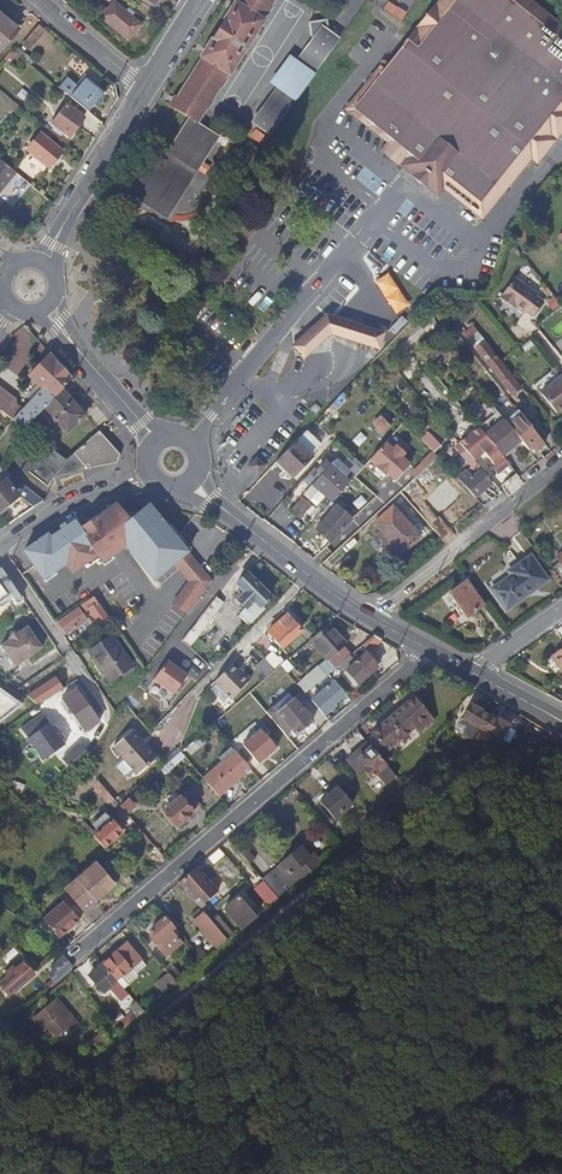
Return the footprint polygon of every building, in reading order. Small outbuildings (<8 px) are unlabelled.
[(196,122),(197,122),(197,121),(206,107),(209,109),(213,102),(211,100),(220,85),(222,87),(226,80),(224,79),(229,72),(263,20),(262,19),(266,13),(267,14),(272,7),(270,6),(274,0),(240,0),(237,4),(236,3),(203,56),(204,57),(173,107),(191,118),(196,122)] [(560,129),(561,127),(561,26),(531,0),(445,0),(387,68),(360,100),(362,111),(401,144),(410,160),(471,195),(502,197),(503,197),(533,162),(560,129)] [(403,19),(406,11),(386,3),(383,11),(403,19)] [(105,9),(99,16),(127,40),(140,24),(118,5),(111,14),(105,9)] [(15,30),(7,23),(3,15),(0,13),(0,47),(15,30)] [(7,23),(15,30),(16,30),(20,26),(4,13),(3,15),(7,23)] [(337,42),(330,37),(327,20),(309,22),(311,40),(293,65),(311,78),(316,72),(337,42)] [(311,78),(293,65),(289,62),(276,80),(280,82),(298,95),(299,94),(311,78)] [(411,161),(410,160),(401,144),(362,111),(360,100),(387,68),(384,65),(348,108),(389,141),(386,145),(383,148),(408,168),(421,179),(407,165),(411,161)] [(87,76),(70,98),(72,100),(85,111),(87,113),(105,91),(87,76)] [(298,95),(280,82),(254,118),(272,131),(298,95)] [(85,111),(72,100),(67,106),(66,106),(52,124),(69,137),(83,118),(81,116),(85,111)] [(219,140),(194,125),(196,122),(191,118),(171,150),(200,169),(219,140)] [(221,136),(204,126),(197,121),(197,122),(196,122),(194,125),(219,140),(221,136)] [(561,138),(561,127),(560,129),(533,162),(538,166),(561,138)] [(48,169),(61,153),(39,135),(26,151),(48,169)] [(170,218),(200,169),(171,150),(163,162),(154,172),(146,179),(137,185),(127,192),(138,198),(170,218)] [(16,174),(0,160),(0,193),(16,174)] [(463,194),(471,195),(410,160),(411,161),(407,165),(421,179),(438,190),(441,184),(448,188),(463,194)] [(441,184),(438,190),(421,179),(441,195),(448,188),(441,184)] [(502,197),(471,195),(463,194),(448,188),(484,219),(494,208),(503,197),(502,197)] [(390,272),(375,280),(394,315),(409,306),(390,272)] [(539,295),(516,277),(500,297),(509,304),(511,302),(517,307),(523,313),(525,311),(532,317),(544,303),(537,296),(539,295)] [(386,325),(323,314),(294,350),(310,361),(332,334),(383,343),(386,325)] [(51,355),(41,344),(37,348),(45,359),(51,355)] [(54,376),(62,367),(51,355),(45,359),(42,362),(54,376)] [(502,364),(501,365),(496,359),(486,367),(491,373),(494,371),(511,392),(519,386),(502,364)] [(45,386),(54,376),(42,362),(27,377),(41,391),(45,386)] [(72,379),(62,367),(54,376),(45,386),(56,396),(72,379)] [(561,407),(561,375),(540,392),(556,412),(561,407)] [(19,414),(14,420),(26,429),(45,408),(56,396),(45,386),(41,391),(27,406),(19,414)] [(14,420),(19,414),(13,409),(16,406),(11,402),(16,396),(7,388),(3,393),(0,391),(0,410),(2,411),(5,414),(14,420)] [(62,392),(45,408),(66,430),(84,416),(62,392)] [(19,414),(27,406),(16,396),(11,402),(16,406),(13,409),(19,414)] [(316,413),(321,408),(316,403),(311,408),(316,413)] [(383,432),(389,426),(380,417),(374,423),(383,432)] [(543,444),(524,421),(513,430),(522,442),(526,446),(529,443),(534,451),(543,444)] [(489,439),(492,443),(501,455),(503,457),(522,442),(513,430),(508,424),(489,439)] [(312,454),(320,446),(306,431),(277,462),(293,477),(314,455),(312,454)] [(486,436),(482,431),(475,438),(479,443),(486,436)] [(66,461),(80,471),(85,467),(88,469),(117,464),(121,457),(99,432),(66,461)] [(492,443),(489,439),(486,436),(479,443),(484,449),(492,443)] [(484,449),(483,450),(493,462),(501,455),(492,443),(484,449)] [(78,472),(80,471),(66,461),(49,447),(29,473),(44,484),(52,480),(58,477),(65,476),(69,475),(78,472)] [(481,471),(482,470),(476,463),(465,450),(461,454),(468,463),(471,466),(457,478),(475,496),(490,482),(481,471)] [(508,463),(503,457),(501,455),(493,462),(491,464),(498,472),(508,463)] [(257,475),(265,465),(257,458),(249,467),(257,475)] [(480,460),(476,463),(482,470),(483,471),(486,467),(480,460)] [(330,502),(348,483),(329,465),(304,493),(316,504),(324,496),(330,502)] [(11,475),(4,470),(0,467),(0,479),(1,479),(4,475),(9,478),(11,475)] [(421,489),(434,476),(426,468),(413,480),(421,489)] [(0,479),(0,513),(20,496),(36,507),(46,501),(11,475),(9,478),(4,475),(1,479),(0,479)] [(83,533),(77,525),(57,542),(79,575),(96,562),(98,560),(103,567),(126,547),(154,581),(173,566),(188,553),(149,506),(130,522),(116,505),(83,533)] [(330,542),(343,528),(329,515),(322,521),(318,516),(311,524),(330,542)] [(419,537),(399,515),(376,536),(384,545),(379,550),(385,557),(394,548),(400,554),(419,537)] [(79,575),(57,542),(54,544),(51,541),(30,554),(50,585),(68,570),(71,569),(78,577),(79,575)] [(212,581),(188,553),(173,566),(189,583),(173,606),(187,617),(212,581)] [(526,592),(546,578),(532,559),(512,573),(514,575),(494,590),(507,608),(527,593),(526,592)] [(78,577),(71,569),(68,570),(75,579),(78,577)] [(269,601),(272,598),(247,572),(237,582),(243,588),(245,590),(238,598),(247,607),(243,611),(249,617),(253,617),(258,611),(261,609),(260,607),(264,603),(267,600),(269,601)] [(485,605),(468,580),(450,593),(467,618),(485,605)] [(238,598),(245,590),(243,588),(235,595),(238,598)] [(110,620),(94,597),(79,607),(84,613),(90,609),(99,622),(101,626),(110,620)] [(226,604),(219,598),(183,641),(190,647),(226,604)] [(262,613),(269,607),(264,603),(260,607),(261,609),(258,611),(262,613)] [(79,607),(56,622),(66,637),(70,634),(74,641),(84,635),(79,628),(89,621),(84,613),(79,607)] [(301,631),(286,614),(267,631),(282,647),(301,631)] [(93,632),(101,626),(99,622),(90,628),(93,632)] [(327,661),(346,646),(328,624),(288,658),(295,665),(316,647),(327,661)] [(15,667),(43,648),(28,627),(19,634),(18,632),(8,638),(10,640),(1,647),(15,667)] [(368,651),(381,639),(374,635),(362,644),(368,651)] [(119,675),(132,667),(112,636),(89,652),(109,682),(119,675)] [(552,656),(561,669),(561,649),(552,656)] [(359,657),(357,655),(353,658),(368,675),(377,667),(365,652),(359,657)] [(270,667),(278,665),(275,653),(267,655),(270,667)] [(295,665),(288,658),(280,664),(287,672),(295,665)] [(358,683),(368,675),(353,658),(350,661),(352,663),(346,668),(358,683)] [(172,695),(189,678),(170,661),(154,678),(172,695)] [(227,706),(250,680),(232,664),(209,689),(227,706)] [(134,670),(132,667),(119,675),(122,679),(134,670)] [(319,667),(298,684),(305,693),(309,690),(326,675),(319,667)] [(315,697),(309,690),(305,693),(324,715),(335,706),(333,705),(331,702),(338,696),(340,699),(346,694),(334,680),(315,697)] [(101,724),(79,692),(65,703),(87,734),(101,724)] [(333,705),(340,699),(338,696),(331,702),(333,705)] [(478,734),(488,716),(496,701),(486,696),(479,708),(471,703),(463,718),(469,721),(464,731),(468,734),(466,738),(467,738),(475,739),(478,734)] [(312,720),(294,698),(277,712),(280,715),(278,717),(283,724),(285,721),(291,729),(296,734),(312,720)] [(366,741),(371,746),(386,763),(392,758),(384,748),(390,742),(392,745),(407,732),(405,729),(411,724),(413,726),(418,733),(433,721),(413,698),(398,710),(400,713),(395,717),(393,715),(370,734),(372,736),(366,741)] [(233,714),(229,710),(212,724),(216,729),(233,714)] [(57,724),(55,726),(45,711),(23,726),(46,758),(67,743),(64,738),(66,736),(57,724)] [(498,720),(498,721),(488,716),(478,734),(485,737),(488,732),(501,738),(508,725),(498,720)] [(291,729),(285,721),(283,724),(288,731),(291,729)] [(135,771),(154,754),(131,727),(111,744),(135,771)] [(555,747),(560,737),(542,727),(536,737),(555,747)] [(87,749),(92,744),(82,736),(79,740),(77,740),(71,748),(82,755),(87,749)] [(244,744),(235,751),(249,766),(257,759),(244,744)] [(386,764),(386,763),(371,746),(360,756),(356,752),(349,759),(360,772),(364,768),(371,777),(386,764)] [(79,760),(82,755),(71,748),(68,753),(79,760)] [(185,756),(181,751),(162,769),(166,773),(185,756)] [(242,771),(249,766),(235,751),(204,778),(219,796),(244,774),(242,771)] [(116,800),(99,780),(95,788),(110,805),(116,800)] [(336,818),(351,804),(337,787),(321,801),(336,818)] [(203,805),(190,790),(181,797),(180,796),(164,810),(178,826),(203,805)] [(135,807),(128,798),(120,805),(127,813),(135,807)] [(117,825),(113,820),(95,836),(104,847),(125,830),(120,823),(117,825)] [(315,853),(310,857),(300,847),(272,871),(285,886),(287,889),(321,861),(315,853)] [(86,910),(116,884),(98,862),(67,888),(86,910)] [(201,909),(219,894),(197,867),(178,883),(201,909)] [(278,898),(275,894),(264,881),(255,888),(269,905),(278,898)] [(278,898),(287,889),(285,886),(275,894),(278,898)] [(250,904),(247,907),(239,897),(224,909),(236,923),(253,908),(250,904)] [(59,937),(80,920),(65,902),(44,919),(59,937)] [(227,939),(204,912),(194,921),(207,936),(214,944),(217,947),(227,939)] [(179,932),(175,926),(166,916),(151,929),(156,935),(153,937),(167,954),(181,942),(175,935),(179,932)] [(209,948),(212,945),(214,944),(207,936),(203,940),(204,943),(209,948)] [(200,956),(209,948),(204,943),(195,950),(200,956)] [(105,964),(118,980),(130,970),(131,970),(142,960),(128,944),(105,964)] [(205,961),(217,950),(212,945),(209,948),(200,956),(205,961)] [(71,964),(64,956),(51,968),(58,975),(71,964)] [(24,963),(17,969),(14,966),(5,974),(8,977),(0,984),(9,995),(34,974),(24,963)] [(173,963),(165,969),(171,975),(178,984),(185,978),(173,963)] [(111,986),(118,980),(105,964),(90,976),(104,992),(111,986)] [(178,984),(171,975),(168,978),(175,986),(178,984)] [(121,984),(118,980),(111,986),(114,990),(121,984)] [(81,1026),(58,999),(38,1016),(48,1027),(58,1037),(70,1028),(73,1032),(81,1026)] [(122,1032),(145,1012),(136,1002),(132,1006),(135,1010),(126,1018),(117,1026),(122,1032)] [(126,1018),(122,1013),(113,1021),(117,1026),(126,1018)] [(48,1027),(38,1016),(34,1019),(44,1031),(48,1027)]
